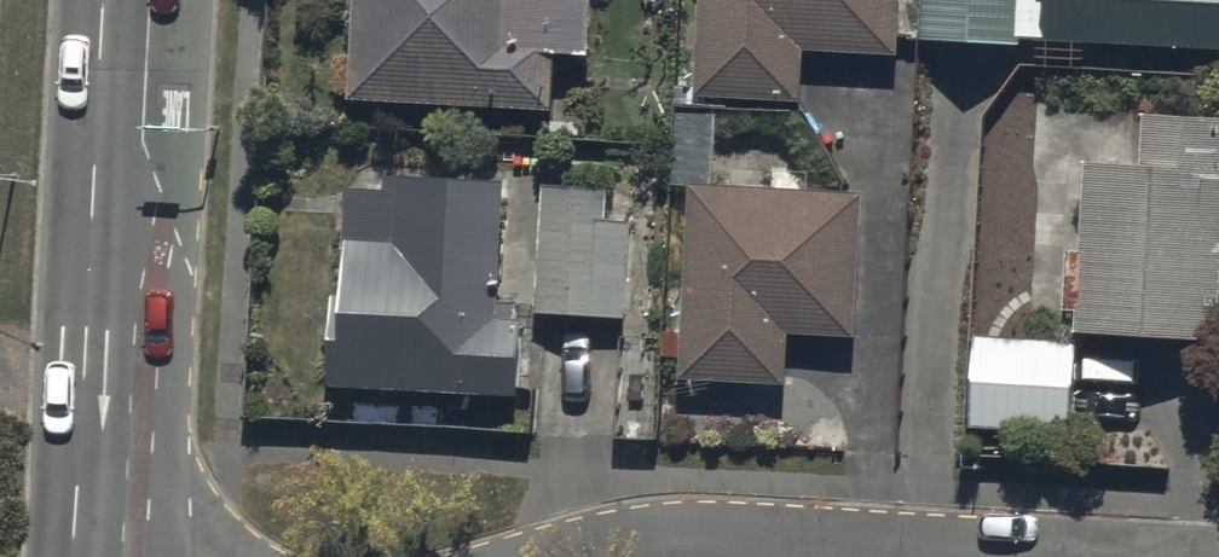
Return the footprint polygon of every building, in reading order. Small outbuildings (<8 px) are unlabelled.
[(360,112),(516,115),(560,117),(561,64),(595,65),(596,0),(362,0),(360,112)] [(905,0),(707,0),(706,57),(705,104),(806,107),(807,60),(904,63),(905,0)] [(1026,0),(931,0),(930,52),(1024,54),(1026,0)] [(1049,51),(1218,59),(1218,0),(1051,0),(1049,51)] [(1149,172),(1098,170),(1088,343),(1218,350),(1218,128),(1151,127),(1149,172)] [(343,187),(338,398),(527,403),(532,191),(343,187)] [(635,195),(543,193),(540,323),(632,325),(635,195)] [(863,343),(867,202),(692,197),(688,339),(687,390),(794,392),(795,342),(863,343)] [(1079,347),(978,344),(975,440),(1076,442),(1079,347)]
